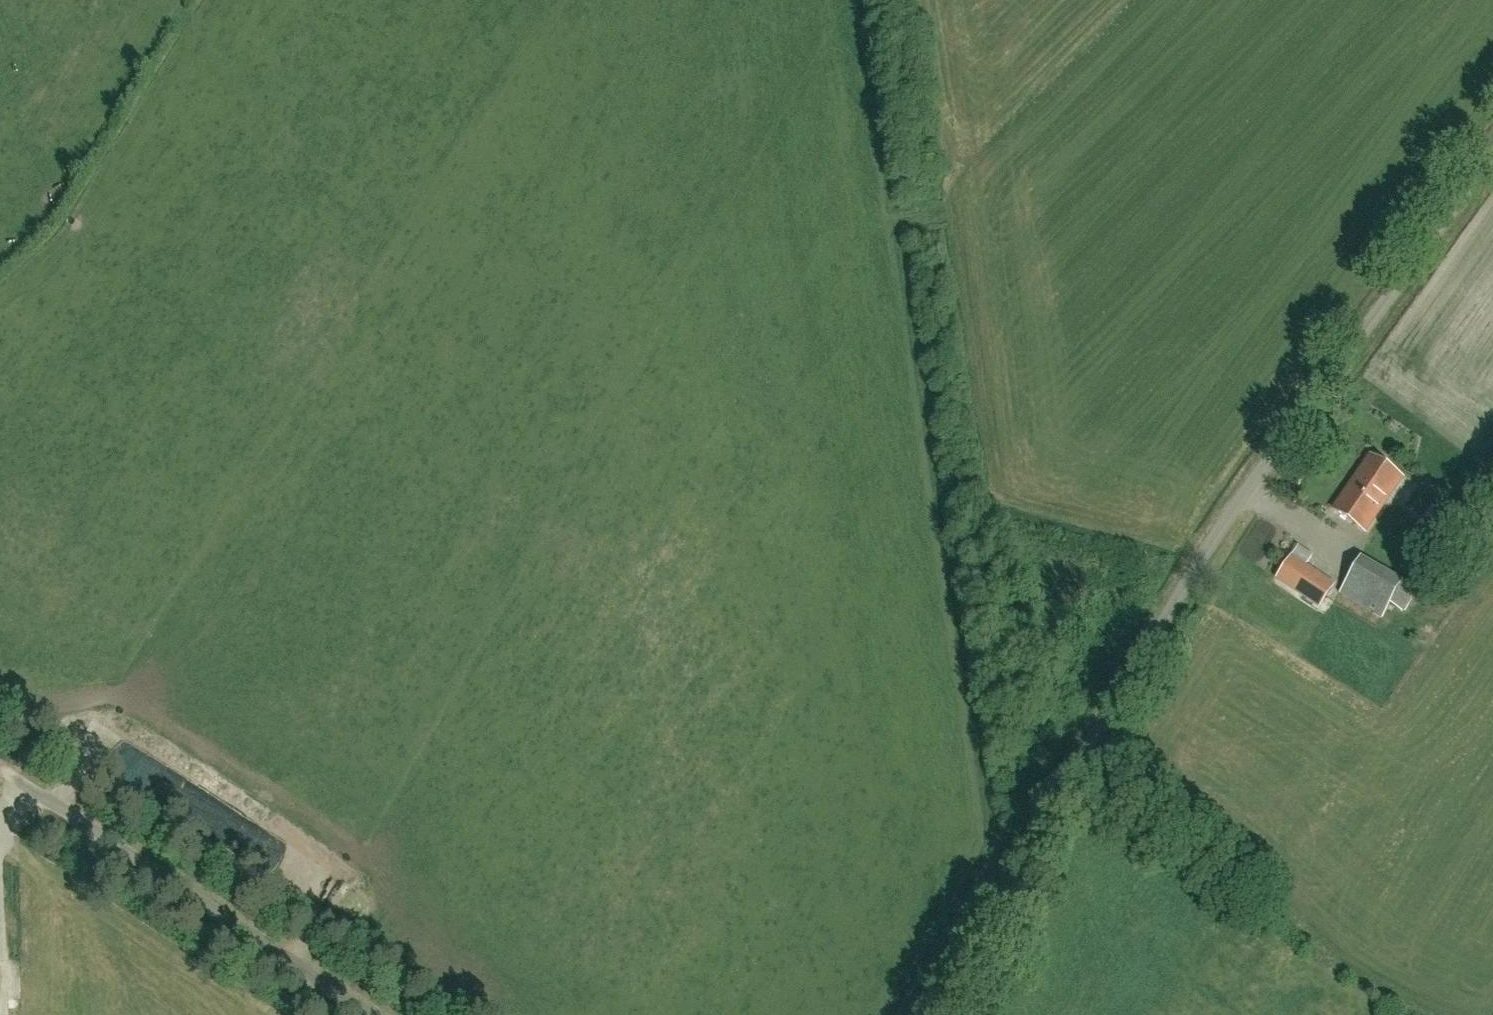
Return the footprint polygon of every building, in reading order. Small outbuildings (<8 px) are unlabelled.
[(1370,457),(1334,510),(1365,531),(1402,479),(1370,457)] [(1292,557),(1277,579),(1320,608),(1335,585),(1292,557)] [(1390,605),(1403,613),(1415,591),(1402,583),(1403,581),(1361,557),(1339,594),(1382,619),(1390,605)]
